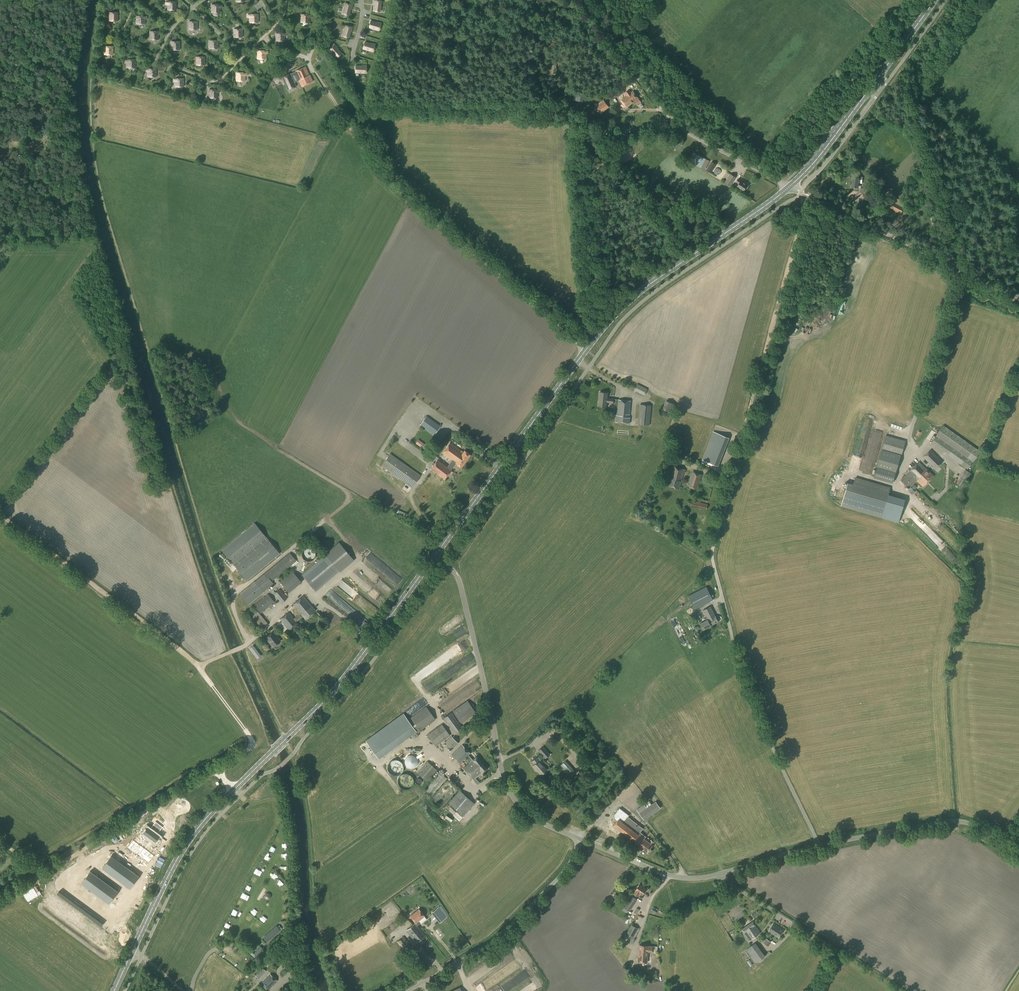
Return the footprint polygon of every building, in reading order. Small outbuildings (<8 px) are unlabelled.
[(381,1),(374,0),(373,5),(374,5),(373,11),(380,12),(381,1)] [(176,10),(176,2),(168,2),(168,10),(176,10)] [(351,9),(352,5),(345,3),(342,13),(349,15),(351,9)] [(212,13),(220,13),(220,5),(212,5),(212,13)] [(118,20),(118,12),(110,12),(110,20),(118,20)] [(259,23),(259,14),(249,14),(249,15),(247,15),(247,18),(249,18),(249,23),(259,23)] [(309,22),(309,14),(301,14),(301,22),(309,22)] [(145,24),(145,15),(137,15),(137,24),(145,24)] [(189,30),(198,30),(198,21),(189,21),(189,30)] [(377,23),(371,21),(369,27),(379,31),(381,23),(377,22),(377,23)] [(351,32),(352,27),(345,25),(342,36),(349,37),(350,31),(351,32)] [(242,38),(242,29),(234,29),(234,38),(242,38)] [(150,39),(158,39),(158,31),(150,31),(150,39)] [(276,41),(284,41),(284,33),(276,33),(276,41)] [(180,41),(171,41),(171,50),(180,50),(180,41)] [(218,49),(218,41),(210,41),(210,49),(218,49)] [(371,44),(364,43),(363,49),(373,52),(375,45),(371,43),(371,44)] [(336,58),(341,53),(337,48),(338,48),(335,44),(329,49),(336,58)] [(113,54),(113,46),(105,46),(105,54),(113,54)] [(266,59),(266,51),(258,51),(258,59),(266,59)] [(320,62),(327,55),(323,51),(316,57),(320,62)] [(205,65),(205,57),(196,57),(196,65),(205,65)] [(136,67),(136,59),(127,59),(127,67),(136,67)] [(301,86),(313,81),(310,75),(309,75),(305,67),(295,71),(296,72),(290,74),(290,73),(282,77),(288,90),(296,86),(294,82),(299,80),(301,86)] [(148,77),(156,77),(156,68),(148,68),(148,77)] [(236,81),(245,81),(245,73),(236,73),(236,81)] [(175,87),(184,87),(184,78),(175,78),(175,87)] [(612,88),(612,89),(614,91),(613,91),(618,97),(624,92),(620,86),(616,89),(615,86),(612,88)] [(218,98),(218,93),(220,93),(220,90),(218,90),(218,89),(209,89),(209,98),(218,98)] [(625,93),(627,96),(622,99),(627,107),(634,101),(637,105),(641,102),(638,98),(633,91),(631,93),(630,91),(629,90),(625,93)] [(608,105),(604,100),(599,104),(598,104),(595,106),(598,111),(601,109),(602,110),(608,105)] [(627,146),(632,137),(630,136),(626,134),(621,143),(625,145),(627,146)] [(24,145),(33,143),(32,136),(23,139),(24,145)] [(676,150),(683,145),(679,140),(673,145),(676,150)] [(705,170),(710,161),(693,152),(688,161),(705,170)] [(711,173),(716,164),(712,161),(706,170),(711,173)] [(730,186),(736,177),(730,174),(725,182),(730,186)] [(862,184),(862,177),(863,176),(859,176),(859,177),(853,177),(852,187),(857,187),(858,183),(862,184)] [(744,190),(746,188),(745,188),(747,185),(738,179),(736,182),(739,183),(737,186),(743,191),(744,190)] [(889,207),(900,213),(906,203),(894,197),(892,201),(889,207)] [(644,395),(647,389),(637,384),(634,390),(644,395)] [(606,407),(607,402),(613,403),(613,398),(607,398),(608,393),(600,392),(598,406),(606,407)] [(629,417),(631,401),(618,400),(617,415),(616,415),(615,422),(630,423),(630,418),(629,417)] [(673,413),(677,405),(672,403),(666,401),(662,409),(673,413)] [(649,425),(651,405),(640,404),(638,424),(649,425)] [(434,434),(440,426),(426,416),(420,424),(434,434)] [(973,462),(981,452),(974,447),(943,425),(931,443),(962,465),(968,469),(973,462)] [(717,465),(719,461),(728,437),(713,432),(702,460),(717,465)] [(901,455),(905,441),(886,435),(882,450),(901,455)] [(421,447),(424,444),(418,439),(415,443),(421,447)] [(442,453),(452,460),(447,467),(437,460),(431,469),(444,479),(451,470),(455,463),(461,467),(470,454),(464,450),(463,452),(450,443),(442,453)] [(395,453),(425,471),(430,464),(400,446),(395,453)] [(936,469),(943,462),(930,450),(923,457),(936,469)] [(412,488),(414,485),(420,475),(390,454),(383,463),(381,466),(412,488)] [(901,480),(909,488),(917,480),(923,486),(933,476),(928,471),(929,471),(926,468),(925,468),(919,462),(909,471),(901,480)] [(681,481),(685,469),(673,466),(670,477),(669,477),(667,485),(679,488),(681,481)] [(892,483),(895,472),(884,469),(885,468),(877,466),(874,478),(889,482),(892,483)] [(962,487),(971,473),(965,469),(956,484),(962,487)] [(697,489),(702,474),(692,471),(687,486),(697,489)] [(881,518),(885,506),(890,488),(855,478),(853,484),(848,482),(841,506),(881,518)] [(937,493),(932,498),(936,502),(941,496),(937,493)] [(706,510),(708,504),(691,500),(690,506),(706,510)] [(279,554),(254,524),(222,550),(246,580),(279,554)] [(340,572),(354,560),(339,542),(325,554),(325,555),(302,575),(315,591),(339,571),(340,572)] [(315,553),(315,551),(315,550),(314,548),(313,547),(312,546),(310,546),(308,545),(307,546),(305,546),(304,548),(303,549),(302,550),(302,552),(302,554),(303,555),(304,557),(305,558),(307,559),(308,559),(310,559),(312,558),(313,557),(314,556),(315,555),(315,553)] [(259,578),(255,582),(240,594),(248,604),(263,591),(264,592),(274,584),(272,581),(296,561),(290,553),(259,578)] [(287,591),(300,580),(292,571),(279,581),(287,591)] [(694,611),(711,600),(703,587),(686,598),(694,611)] [(281,603),(287,598),(279,589),(274,594),(281,603)] [(260,613),(274,602),(268,594),(254,605),(260,613)] [(315,611),(311,605),(303,596),(293,604),(300,612),(298,613),(299,614),(294,618),(288,612),(280,619),(289,630),(297,623),(296,622),(302,616),(305,619),(315,611)] [(711,625),(718,621),(715,616),(710,607),(703,610),(705,615),(706,614),(707,616),(707,615),(708,617),(704,619),(706,621),(700,624),(703,629),(711,625)] [(256,609),(254,610),(248,615),(259,629),(267,622),(256,609)] [(280,641),(273,631),(265,637),(273,647),(280,641)] [(468,641),(462,647),(466,650),(471,644),(468,641)] [(255,645),(251,647),(259,658),(263,655),(255,645)] [(469,656),(456,667),(460,672),(473,661),(469,656)] [(425,671),(429,675),(434,670),(431,666),(425,671)] [(461,723),(475,712),(467,701),(453,711),(461,723)] [(421,730),(435,719),(426,707),(408,720),(403,713),(365,741),(379,759),(410,735),(413,739),(419,735),(417,733),(421,731),(421,730)] [(454,732),(461,727),(451,712),(443,718),(454,732)] [(435,746),(450,735),(442,724),(427,735),(435,746)] [(451,750),(458,743),(451,736),(444,743),(451,750)] [(482,762),(476,756),(473,759),(468,755),(470,753),(462,745),(451,755),(459,764),(466,757),(468,758),(466,759),(470,763),(464,769),(469,774),(482,762)] [(545,759),(550,754),(543,746),(538,751),(545,759)] [(538,757),(537,758),(536,757),(532,761),(534,764),(532,766),(534,769),(535,768),(541,775),(546,769),(541,763),(541,762),(542,761),(538,757)] [(427,782),(437,769),(427,761),(417,773),(427,782)] [(566,761),(560,766),(565,771),(570,765),(566,761)] [(482,762),(469,774),(473,778),(481,771),(482,772),(487,768),(482,762)] [(440,773),(433,781),(425,790),(431,796),(446,779),(442,776),(444,774),(442,772),(440,774),(440,773)] [(444,797),(445,799),(455,791),(450,786),(438,795),(441,799),(444,797)] [(463,816),(474,804),(459,790),(448,803),(463,816)] [(639,813),(641,816),(658,805),(655,801),(646,808),(644,805),(637,810),(639,813)] [(658,805),(641,816),(644,820),(660,808),(658,805)] [(627,835),(636,823),(628,817),(629,815),(620,808),(614,815),(615,819),(617,821),(614,825),(627,835)] [(144,838),(141,841),(147,846),(152,839),(155,841),(159,836),(156,834),(161,827),(155,822),(152,826),(151,825),(149,828),(147,827),(143,832),(147,835),(145,839),(144,838)] [(639,845),(646,837),(640,832),(643,828),(636,823),(627,835),(639,845)] [(639,845),(638,846),(642,849),(643,848),(647,852),(647,851),(649,853),(652,850),(650,848),(653,845),(652,845),(654,842),(651,840),(649,842),(645,839),(646,837),(639,845)] [(133,840),(128,847),(148,862),(153,856),(133,840)] [(111,855),(108,859),(123,870),(126,866),(111,855)] [(254,873),(260,876),(264,870),(258,867),(254,873)] [(133,872),(130,876),(136,880),(139,876),(133,872)] [(120,883),(112,888),(119,900),(127,895),(120,883)] [(636,890),(634,893),(638,896),(640,893),(642,895),(646,889),(639,884),(636,890)] [(36,886),(23,894),(27,901),(40,894),(36,886)] [(629,911),(637,899),(632,895),(624,907),(629,911)] [(439,907),(431,913),(439,923),(447,917),(439,907)] [(416,943),(425,935),(417,926),(420,923),(418,921),(424,916),(419,909),(410,916),(416,922),(406,930),(416,943)] [(122,918),(123,917),(113,910),(109,915),(124,924),(126,921),(122,918)] [(430,929),(438,923),(435,919),(427,925),(430,929)] [(742,929),(744,932),(742,933),(745,935),(749,941),(760,932),(756,926),(757,925),(753,921),(742,929)] [(778,937),(783,929),(773,923),(768,930),(778,937)] [(267,942),(280,930),(276,925),(262,937),(267,942)] [(633,938),(638,928),(631,925),(626,934),(633,938)] [(402,949),(409,943),(403,936),(397,942),(402,949)] [(755,961),(765,954),(756,941),(746,948),(755,961)] [(652,951),(653,946),(649,946),(639,945),(639,949),(638,961),(647,962),(648,950),(649,951),(649,950),(652,951)] [(425,959),(415,965),(419,972),(429,965),(425,959)] [(259,978),(266,971),(262,968),(255,975),(259,978)] [(268,990),(277,981),(270,974),(261,983),(268,990)] [(536,987),(533,983),(519,990),(530,990),(536,987)]
